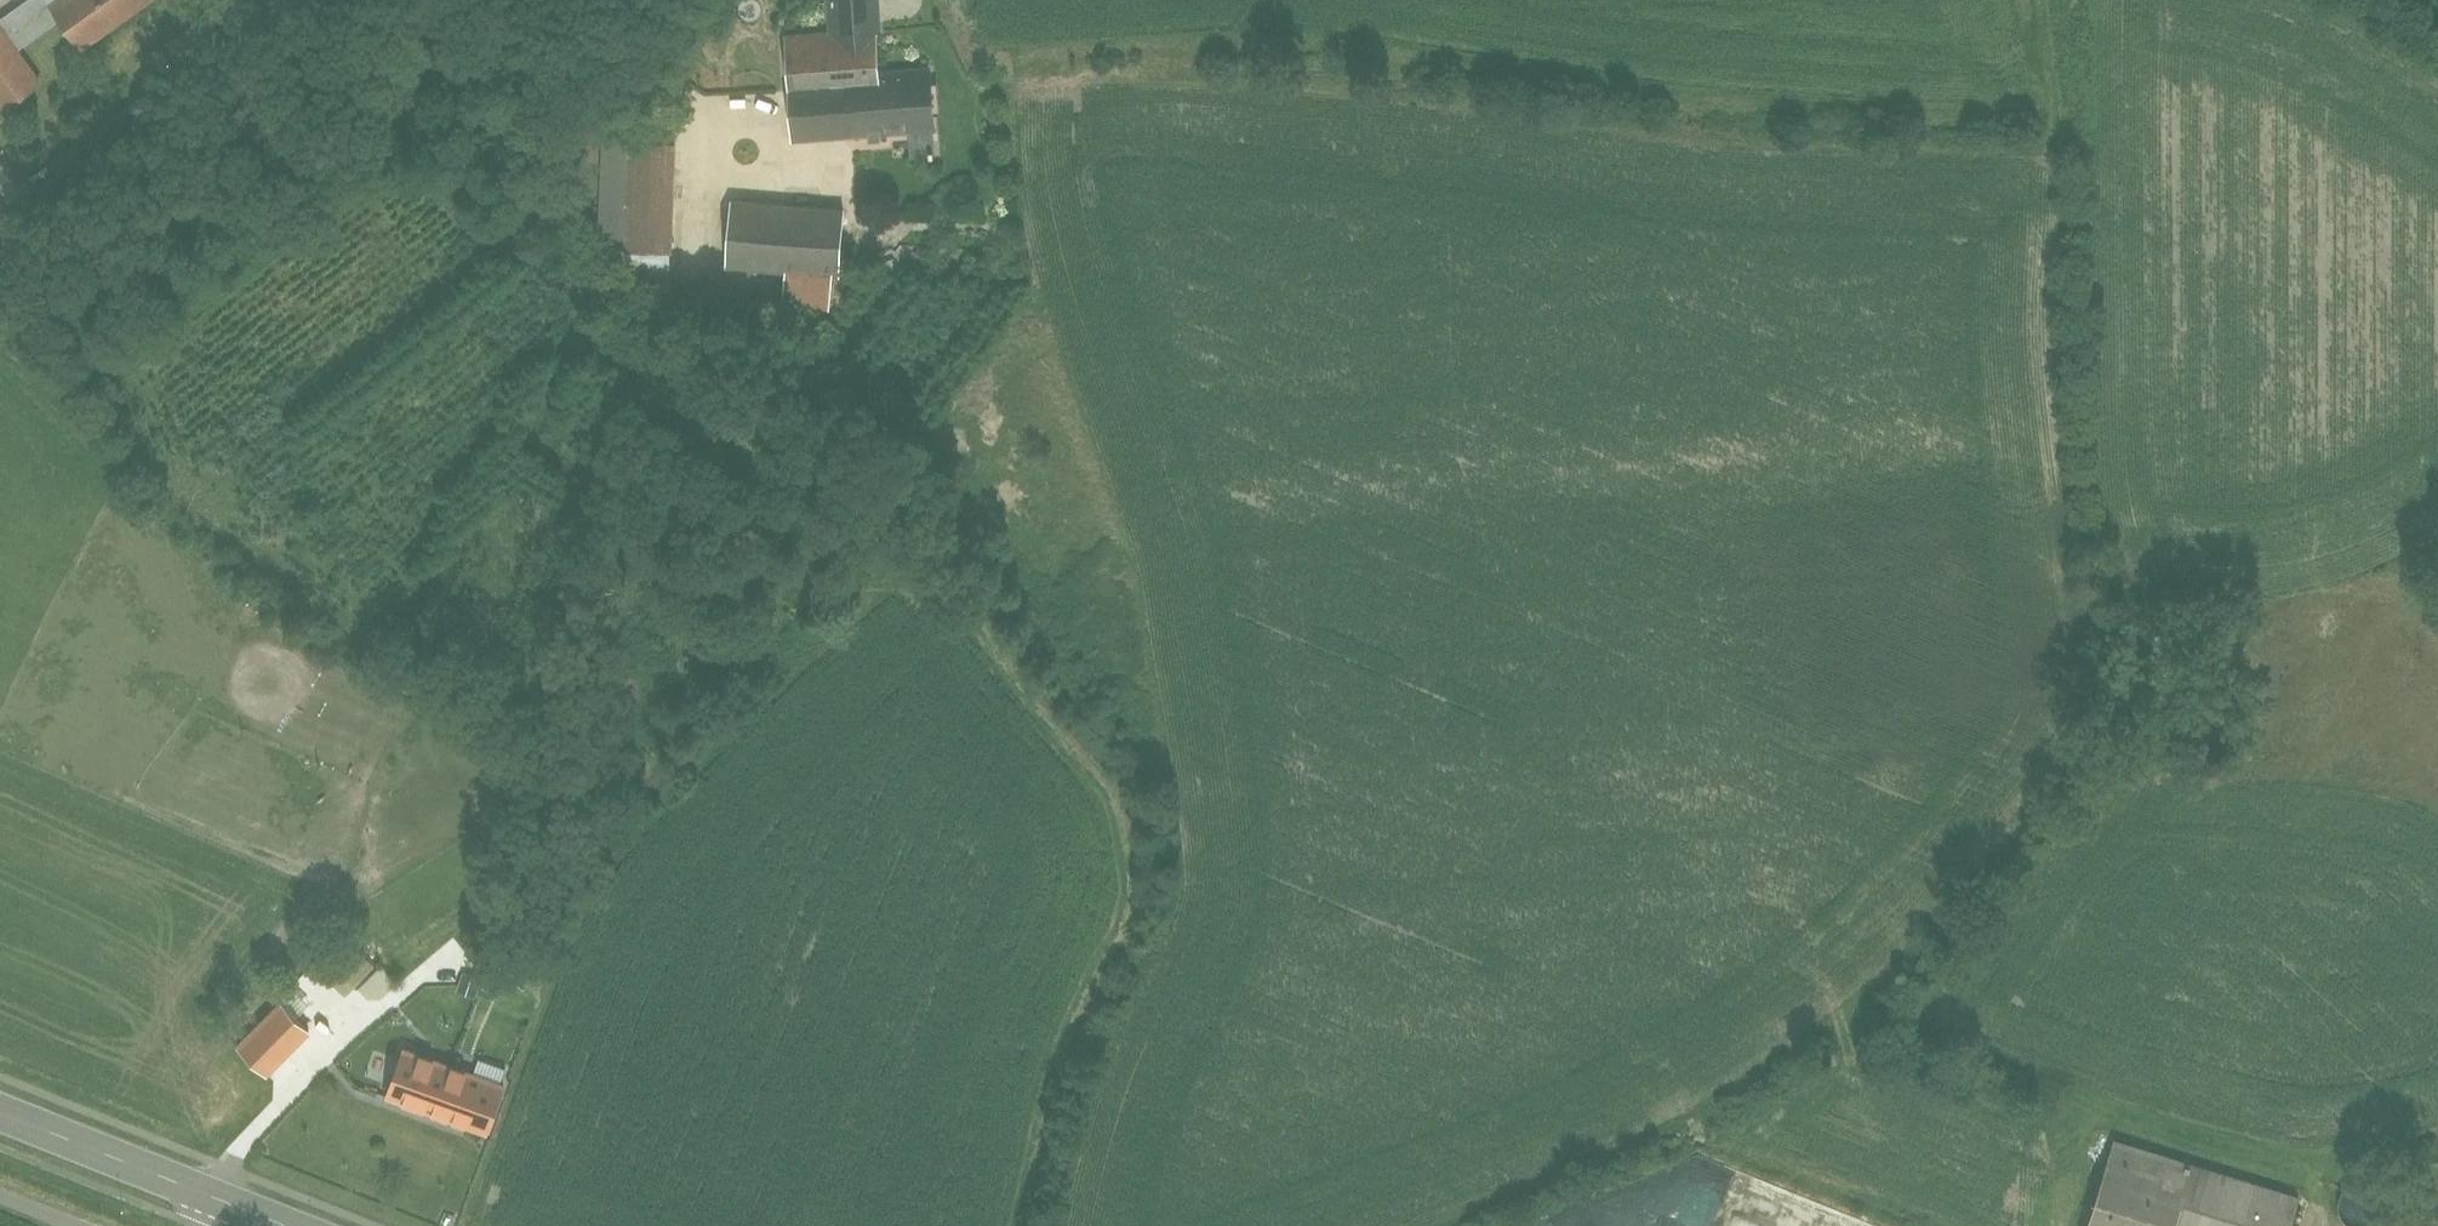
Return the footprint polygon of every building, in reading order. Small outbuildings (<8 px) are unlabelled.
[(53,0),(33,0),(3,20),(23,49),(53,29),(67,20),(53,0)] [(157,0),(53,0),(67,20),(85,47),(157,0)] [(897,80),(890,0),(836,0),(838,31),(797,34),(801,87),(897,80)] [(13,109),(47,87),(23,49),(3,20),(0,15),(0,88),(13,109)] [(897,80),(801,87),(805,137),(949,126),(945,76),(897,80)] [(693,141),(643,138),(638,248),(687,250),(693,141)] [(860,210),(744,199),(737,265),(800,271),(845,275),(853,276),(860,210)] [(845,275),(800,271),(797,303),(842,308),(845,275)] [(345,933),(317,963),(352,996),(380,966),(345,933)] [(240,1037),(265,1063),(310,1022),(285,995),(240,1037)] [(406,1040),(389,1091),(489,1125),(507,1074),(406,1040)] [(2303,1191),(2117,1133),(2088,1225),(2292,1225),(2303,1191)]
